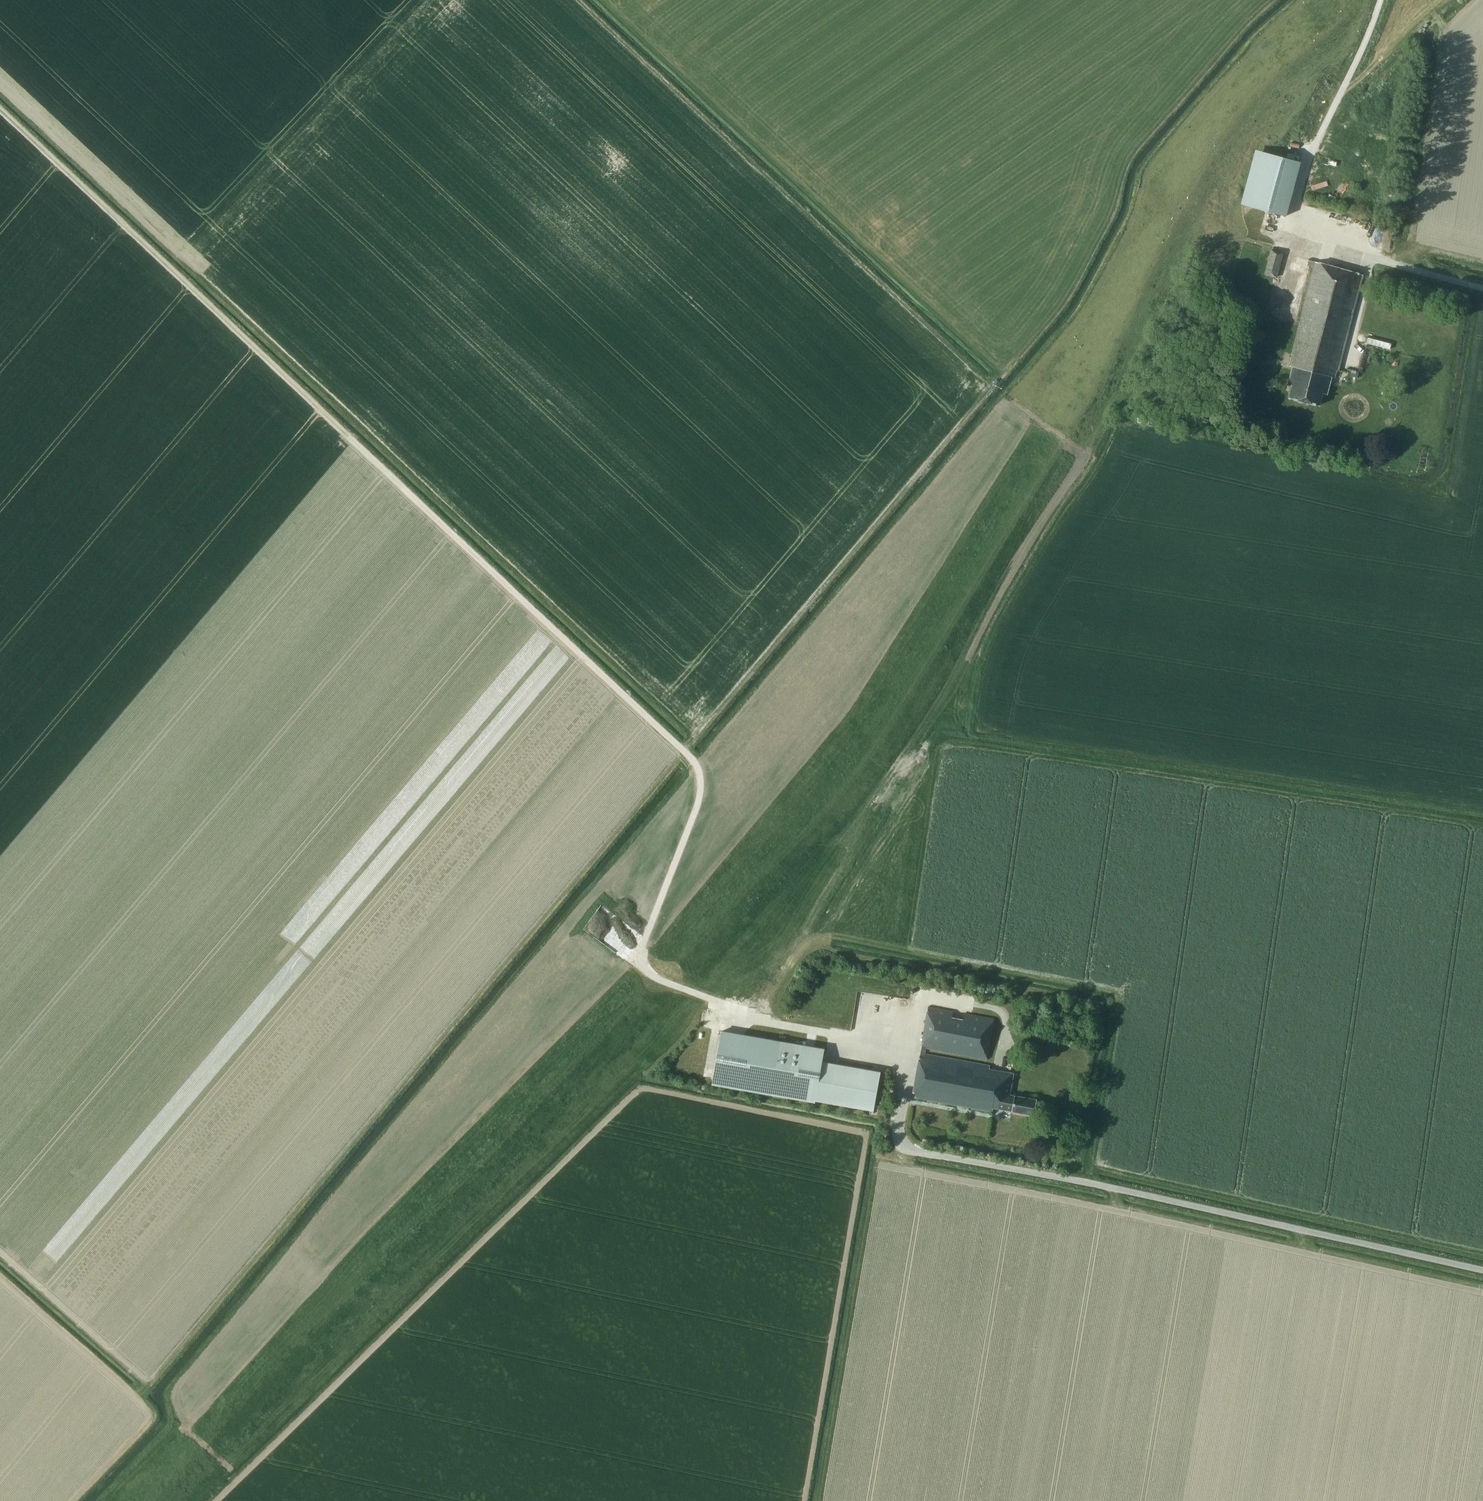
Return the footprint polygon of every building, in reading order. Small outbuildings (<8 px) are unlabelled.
[(1286,216),(1300,162),(1265,152),(1251,207),(1286,216)] [(1283,254),(1271,251),(1265,273),(1278,276),(1283,254)] [(1339,369),(1362,272),(1313,261),(1291,353),(1293,354),(1290,365),(1292,365),(1288,384),(1292,385),(1289,396),(1319,403),(1322,391),(1327,392),(1331,375),(1334,376),(1336,369),(1339,369)] [(993,1107),(1033,1114),(1035,1099),(1010,1094),(1014,1073),(989,1069),(990,1065),(925,1054),(926,1049),(987,1060),(994,1018),(929,1007),(913,1096),(992,1111),(993,1107)] [(822,1060),(825,1048),(781,1040),(722,1030),(712,1084),(815,1103),(816,1100),(874,1110),(881,1071),(822,1060)]
